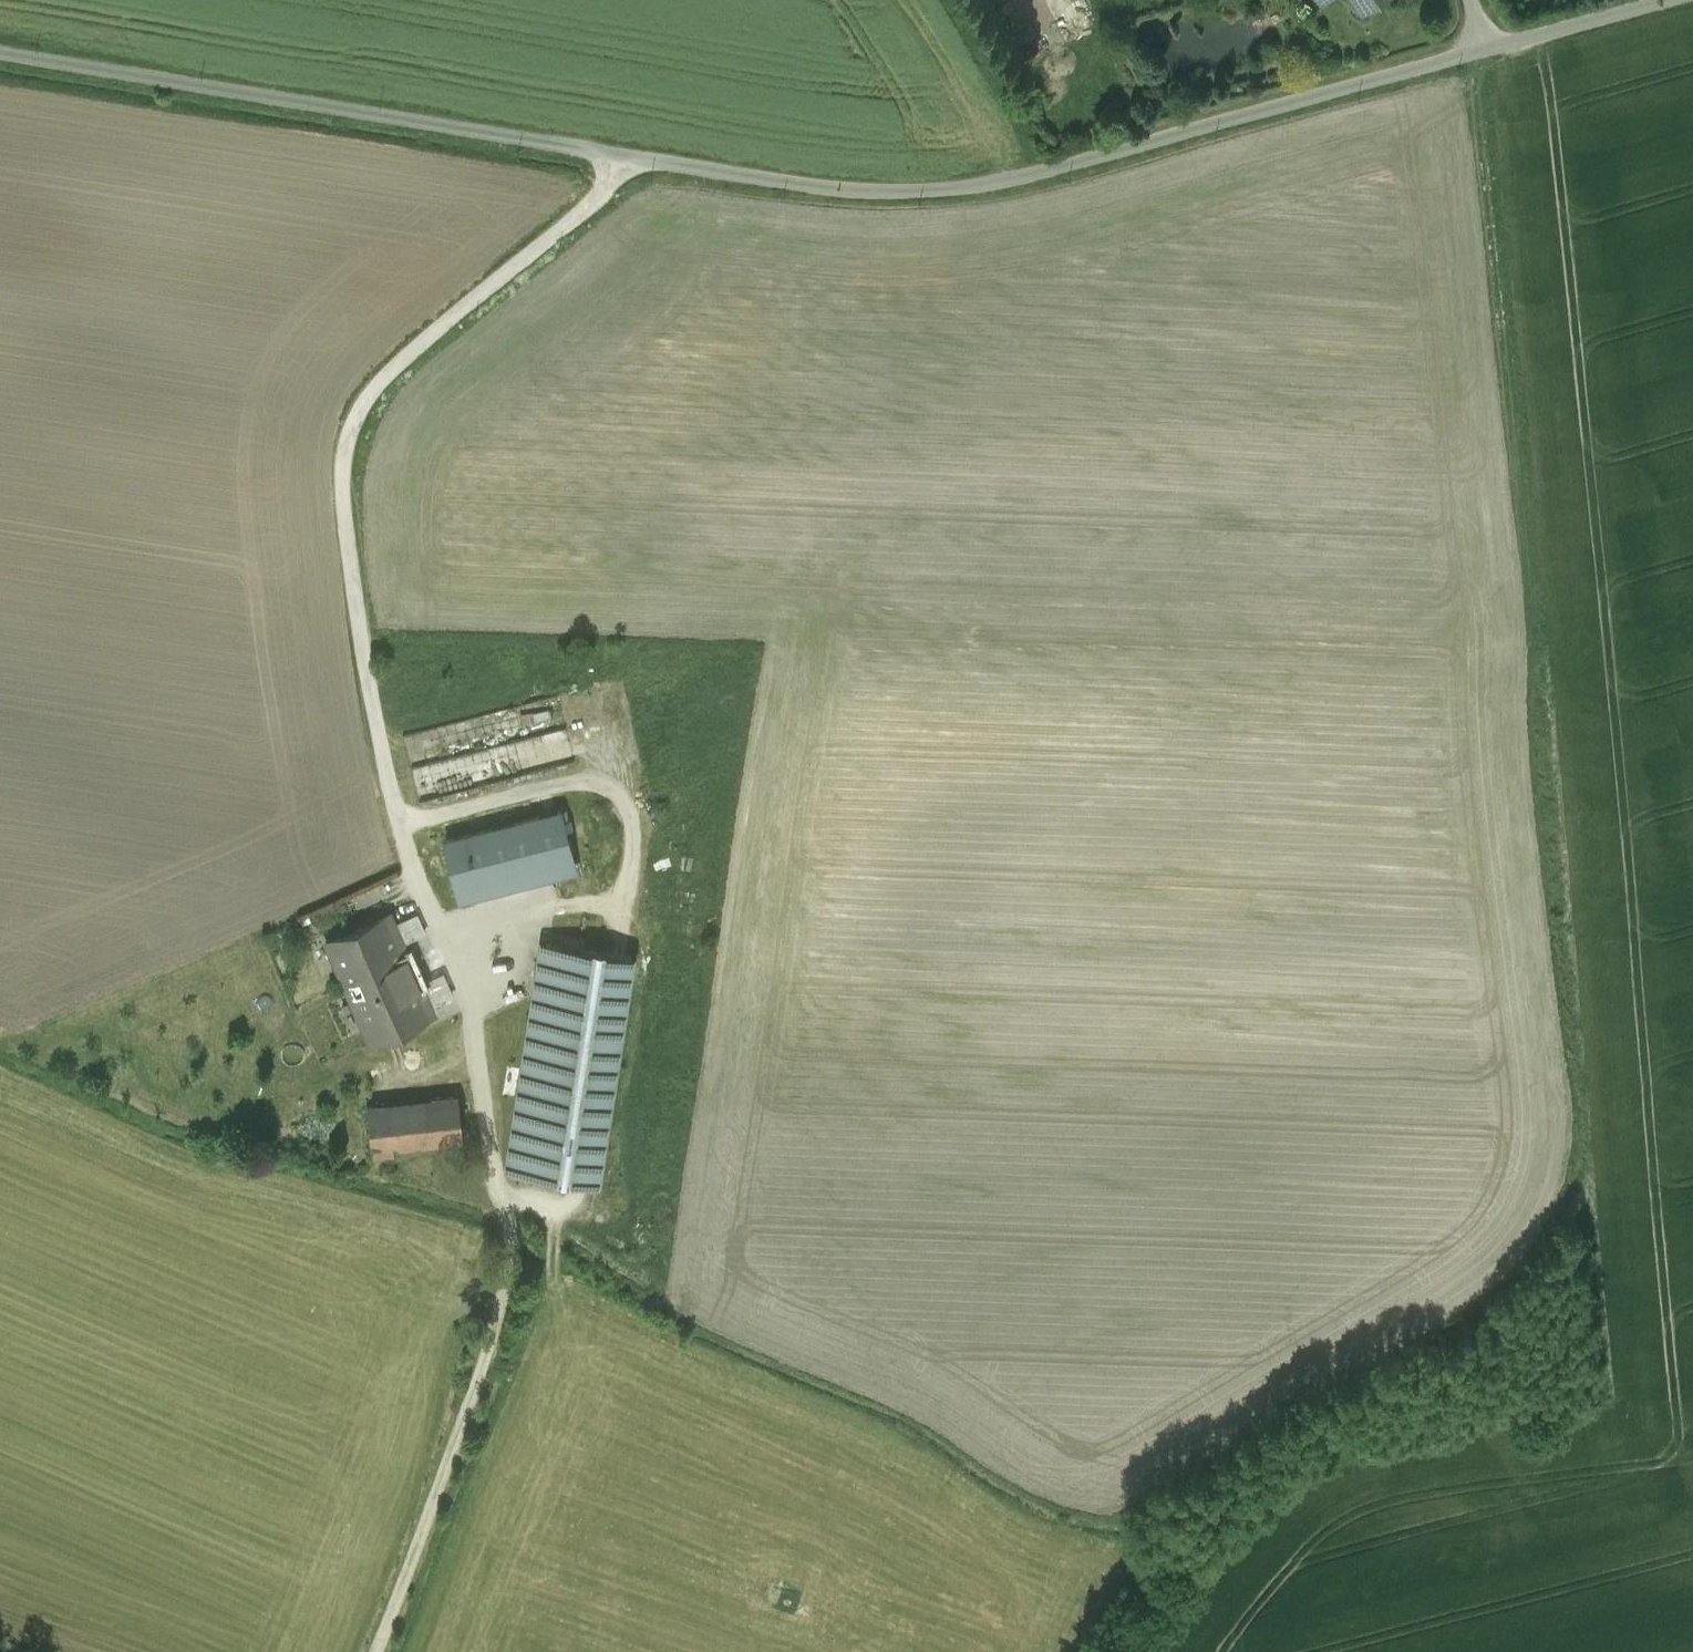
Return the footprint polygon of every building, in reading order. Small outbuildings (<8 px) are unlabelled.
[(1063,0),(1043,0),(1065,46),(1081,39),(1063,0)] [(566,731),(414,762),(419,787),(572,756),(566,731)] [(557,810),(442,839),(458,902),(573,873),(557,810)] [(386,916),(324,944),(370,1042),(431,1014),(386,916)] [(632,954),(539,941),(508,1168),(601,1180),(632,954)] [(454,1103),(367,1113),(370,1145),(457,1135),(454,1103)]
